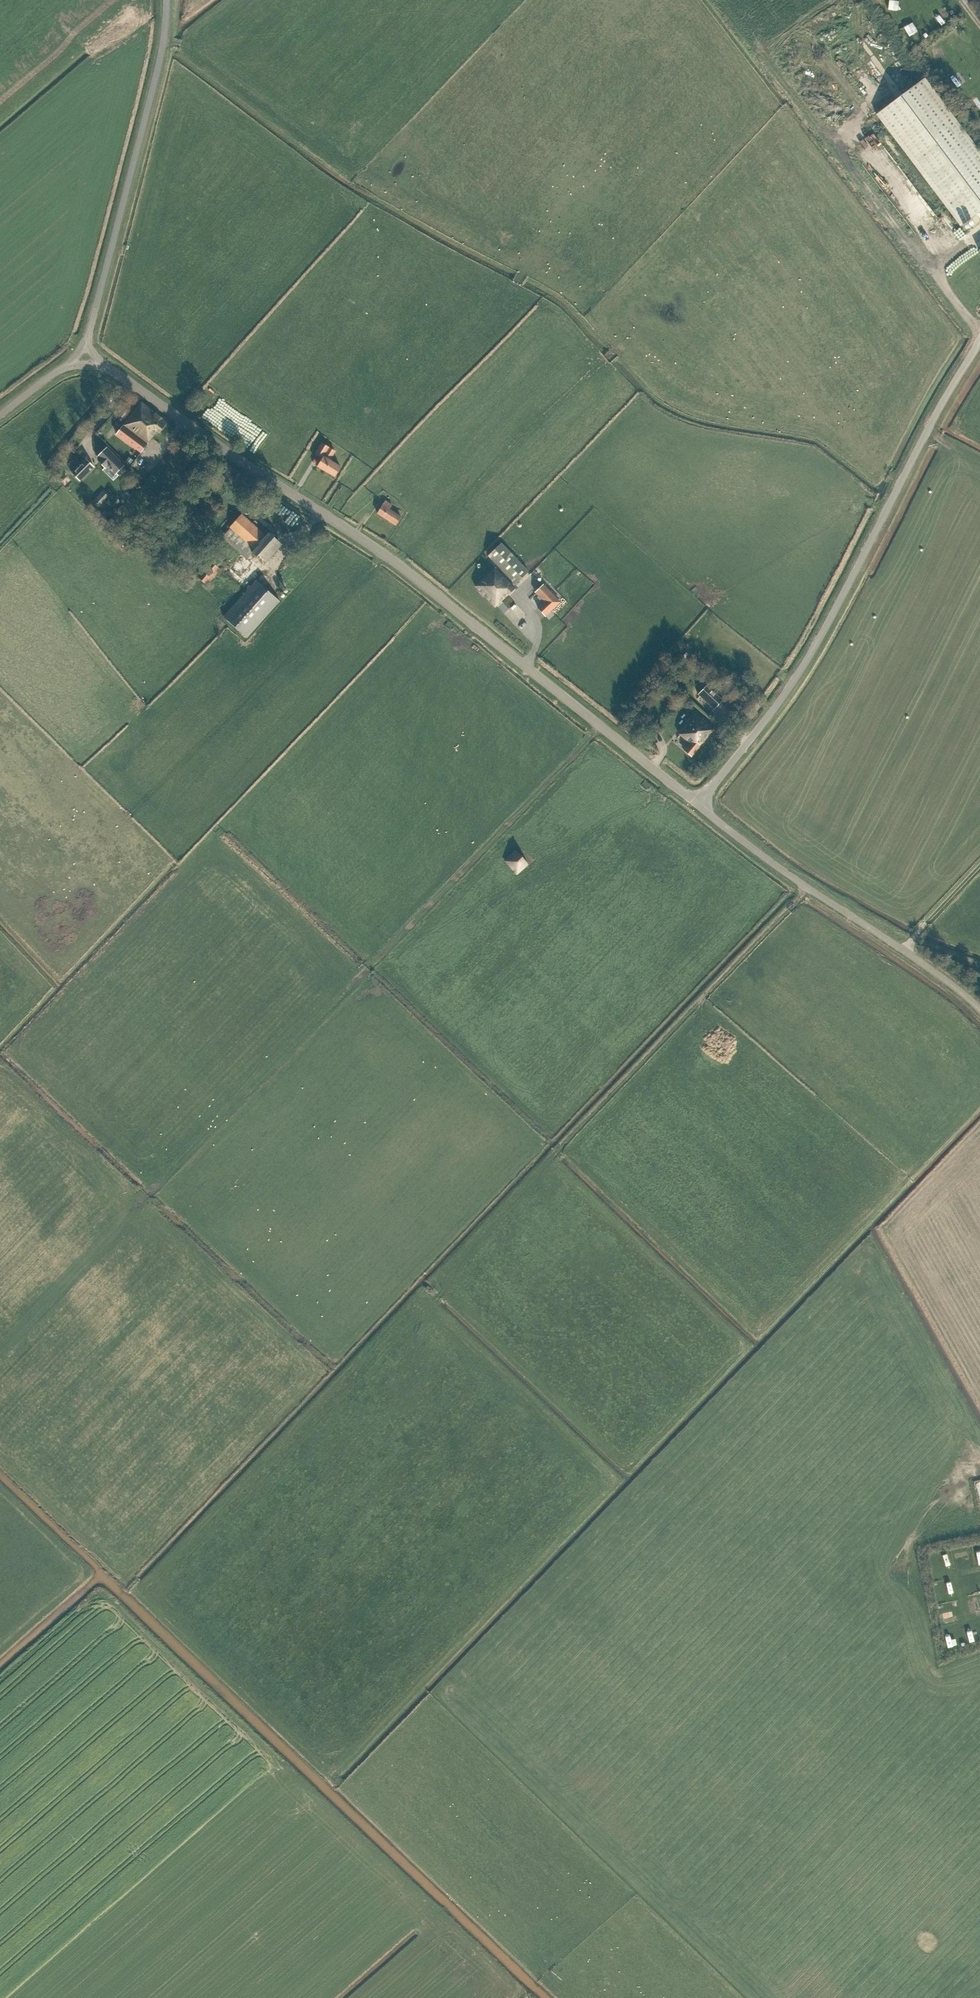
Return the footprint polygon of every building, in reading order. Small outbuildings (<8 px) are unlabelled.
[(924,78),(876,114),(961,226),(979,211),(979,152),(924,78)] [(142,403),(136,410),(152,423),(144,433),(152,439),(157,432),(160,434),(168,423),(142,403)] [(123,426),(148,444),(152,439),(144,433),(152,423),(136,410),(123,426)] [(141,453),(148,444),(123,426),(117,434),(141,453)] [(321,442),(315,454),(322,458),(318,466),(335,476),(340,466),(330,460),(335,451),(329,448),(329,447),(321,442)] [(108,447),(99,457),(102,460),(102,461),(101,462),(106,468),(104,470),(115,481),(121,475),(118,473),(126,465),(108,447)] [(205,454),(200,460),(205,465),(211,459),(205,454)] [(82,482),(96,467),(87,459),(73,473),(82,482)] [(100,495),(93,502),(98,507),(105,499),(100,495)] [(386,501),(377,513),(396,525),(401,517),(389,509),(392,505),(386,501)] [(231,527),(222,537),(247,559),(253,552),(263,561),(280,541),(270,532),(267,535),(242,513),(230,526),(231,527)] [(113,517),(107,522),(112,528),(117,523),(113,517)] [(501,543),(487,556),(515,584),(529,571),(501,543)] [(211,560),(197,576),(207,585),(221,569),(211,560)] [(475,586),(494,606),(515,587),(496,567),(475,586)] [(256,581),(223,617),(247,638),(280,602),(256,581)] [(544,584),(535,592),(543,602),(537,607),(546,616),(561,602),(544,584)] [(706,684),(698,693),(699,694),(700,692),(715,706),(714,707),(714,708),(722,699),(706,684)] [(739,692),(733,700),(739,706),(746,698),(739,692)] [(684,750),(691,756),(714,730),(696,714),(679,734),(690,743),(684,750)] [(516,850),(506,861),(517,874),(528,863),(516,850)]
